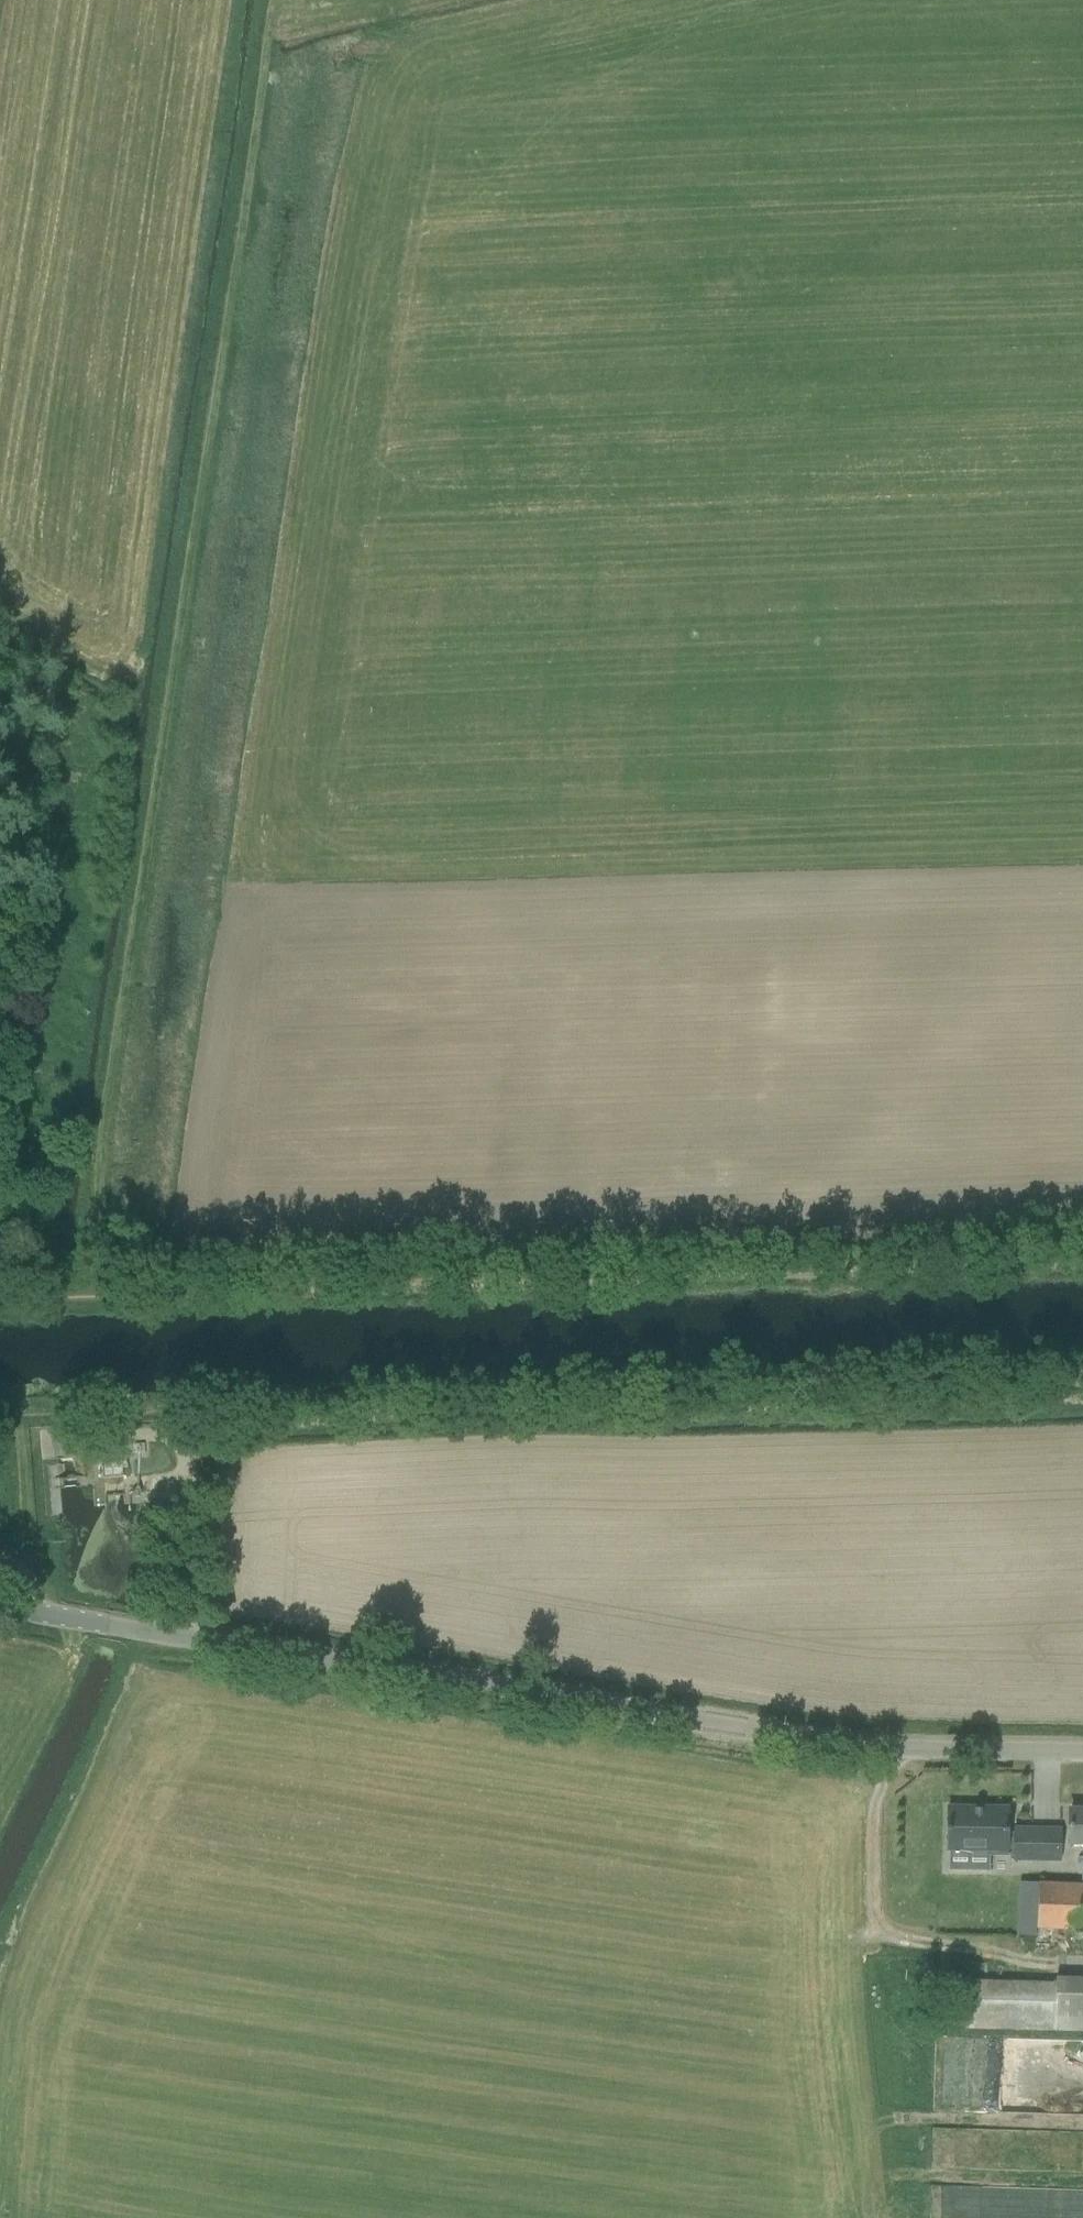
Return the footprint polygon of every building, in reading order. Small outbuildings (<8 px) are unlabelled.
[(120,1440),(99,1441),(101,1464),(102,1464),(103,1479),(122,1477),(121,1463),(122,1463),(120,1440)] [(134,1454),(145,1454),(144,1443),(133,1444),(134,1454)] [(948,1808),(947,1849),(950,1849),(950,1868),(989,1869),(990,1849),(1014,1850),(1014,1859),(1060,1859),(1060,1830),(1014,1830),(1014,1833),(1008,1833),(1008,1809),(948,1808)] [(1069,1810),(1068,1843),(1082,1843),(1082,1810),(1069,1810)] [(1038,1883),(1038,1905),(1037,1926),(1037,1928),(1082,1930),(1082,1885),(1038,1883)] [(1082,2032),(1082,1977),(1050,1976),(1050,1982),(1049,2031),(1082,2032)]
